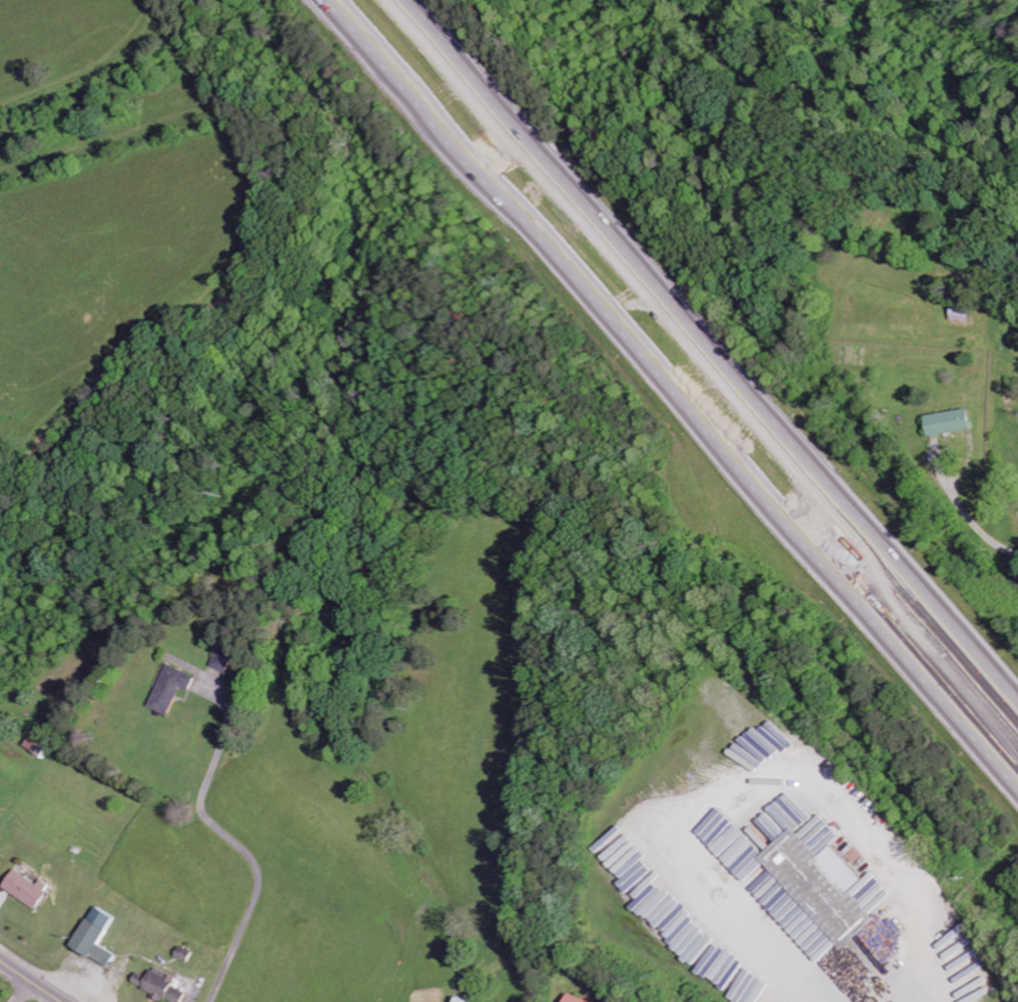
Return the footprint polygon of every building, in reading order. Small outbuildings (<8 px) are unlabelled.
[(926,436),(968,429),(965,408),(922,415),(926,436)] [(225,672),(233,653),(218,647),(210,666),(225,672)] [(166,715),(178,687),(187,691),(193,676),(165,664),(146,707),(166,715)] [(796,834),(817,856),(839,835),(819,813),(796,834)] [(810,963),(834,944),(837,947),(871,920),(848,890),(859,882),(877,906),(890,895),(872,872),(859,881),(831,844),(814,857),(792,828),(757,854),(791,899),(781,907),(777,902),(772,905),(768,901),(765,904),(810,963)] [(36,909),(51,885),(42,879),(39,884),(15,868),(3,887),(36,909)] [(107,967),(114,953),(97,944),(112,916),(93,906),(71,948),(107,967)] [(172,986),(175,977),(150,968),(147,976),(135,972),(131,984),(155,993),(154,997),(168,1001),(181,1001),(185,990),(172,986)] [(566,993),(563,1001),(590,1001),(566,993)]
